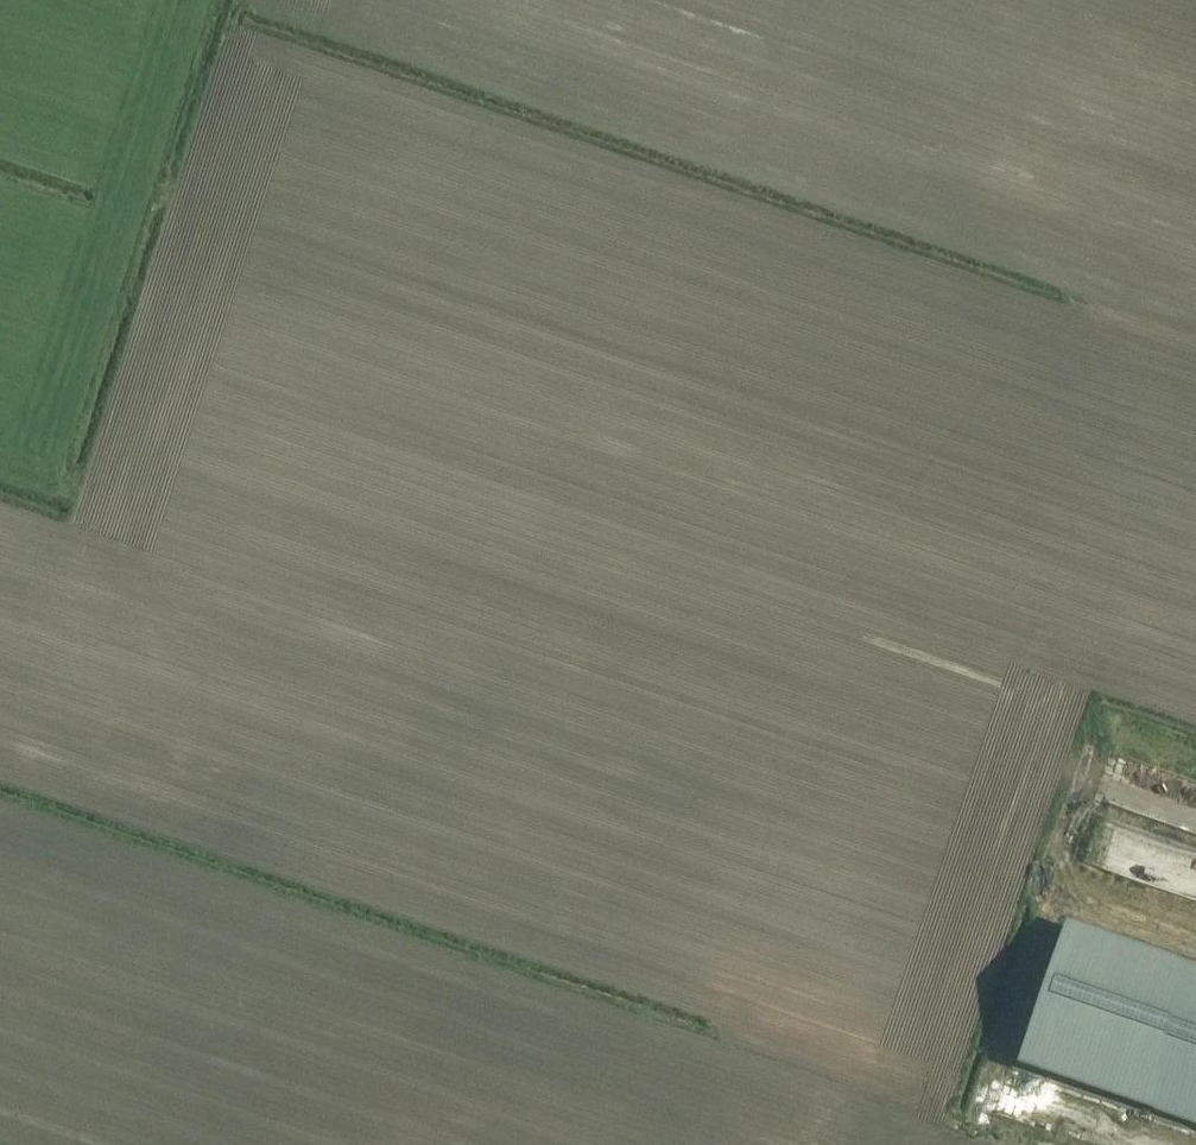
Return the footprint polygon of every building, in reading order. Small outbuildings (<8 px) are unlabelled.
[(1017,1064),(1195,1126),(1195,973),(1065,927),(1017,1064)]
